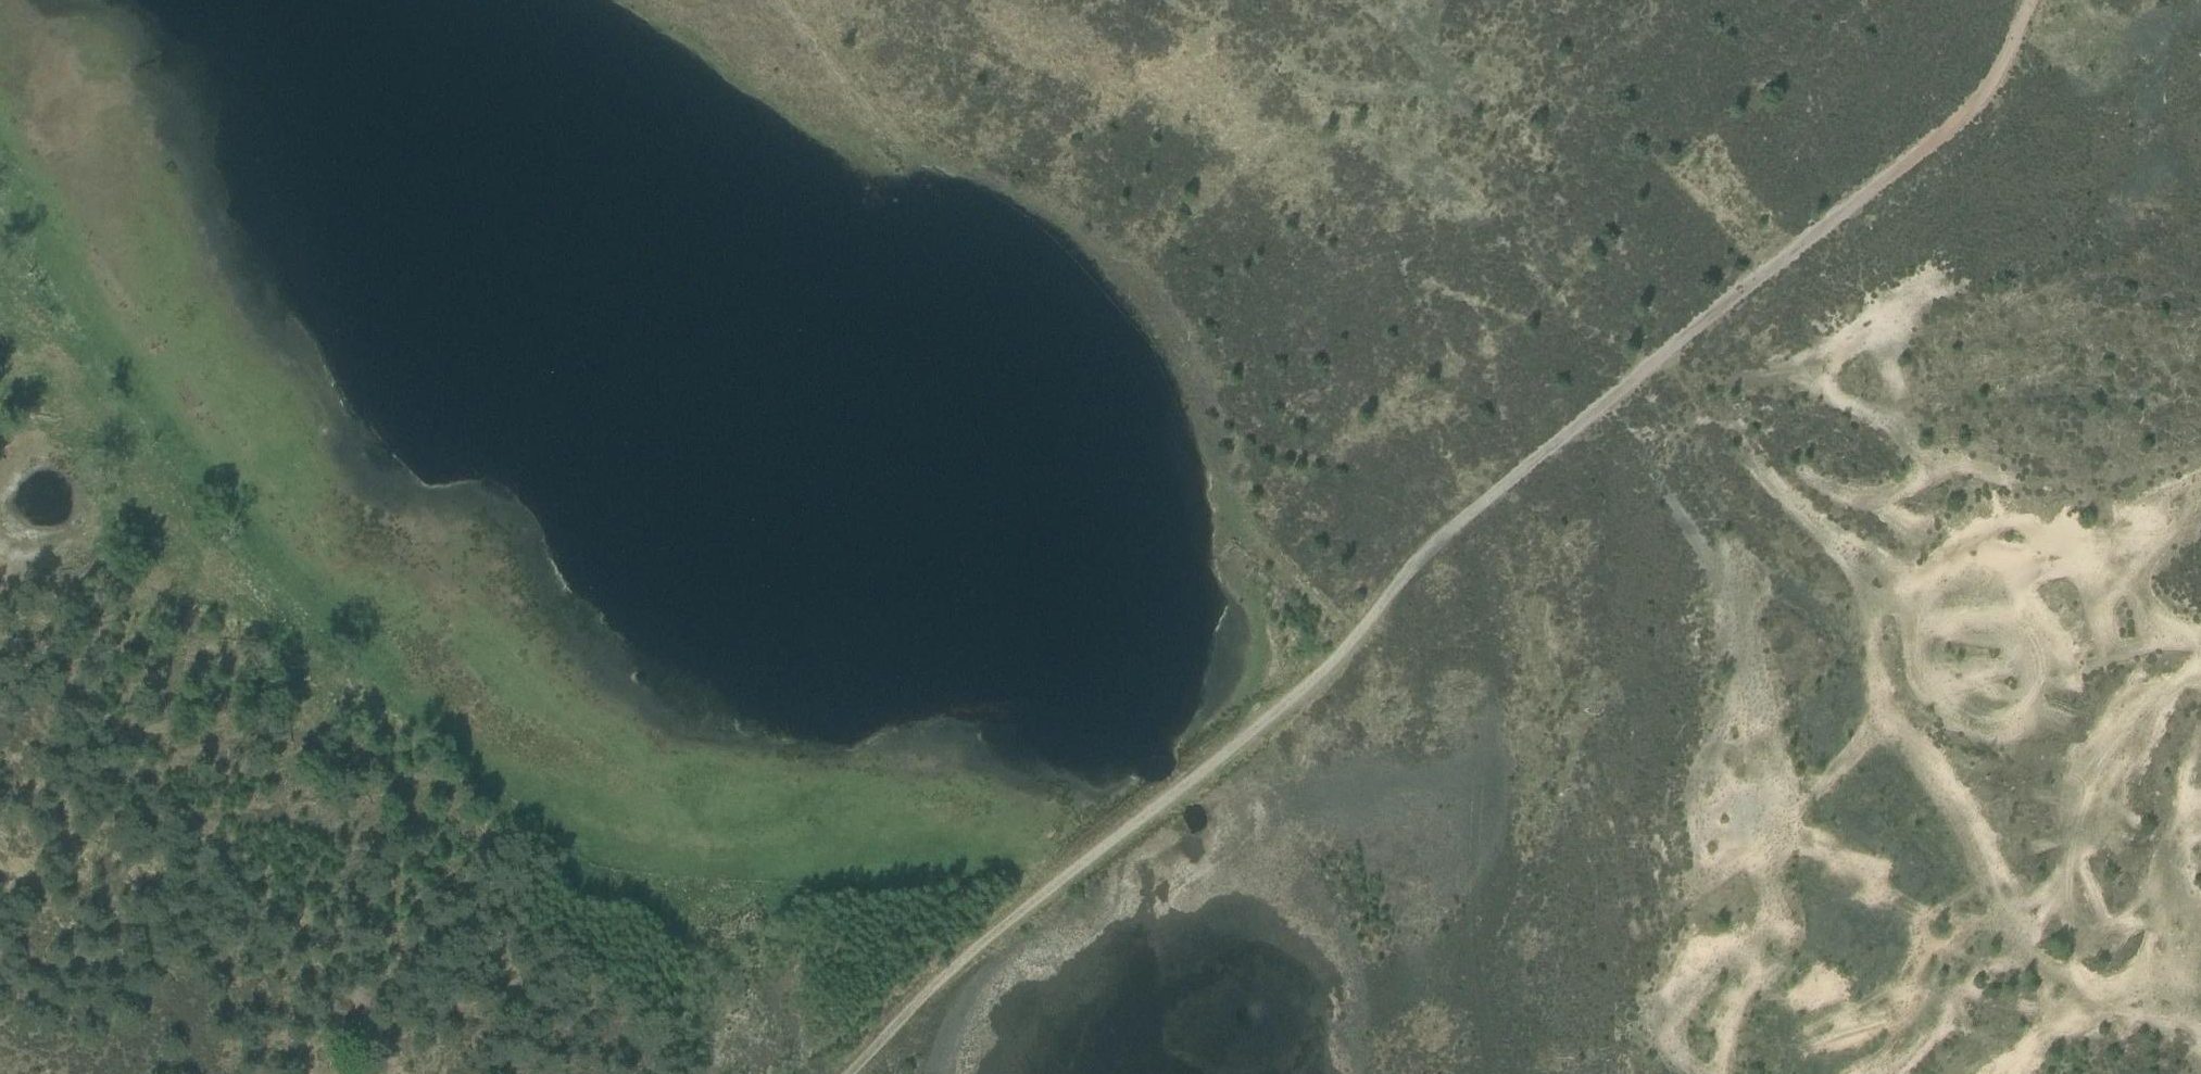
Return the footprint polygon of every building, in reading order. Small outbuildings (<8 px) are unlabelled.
[(23,365),(15,372),(32,389),(39,382),(23,365)]
